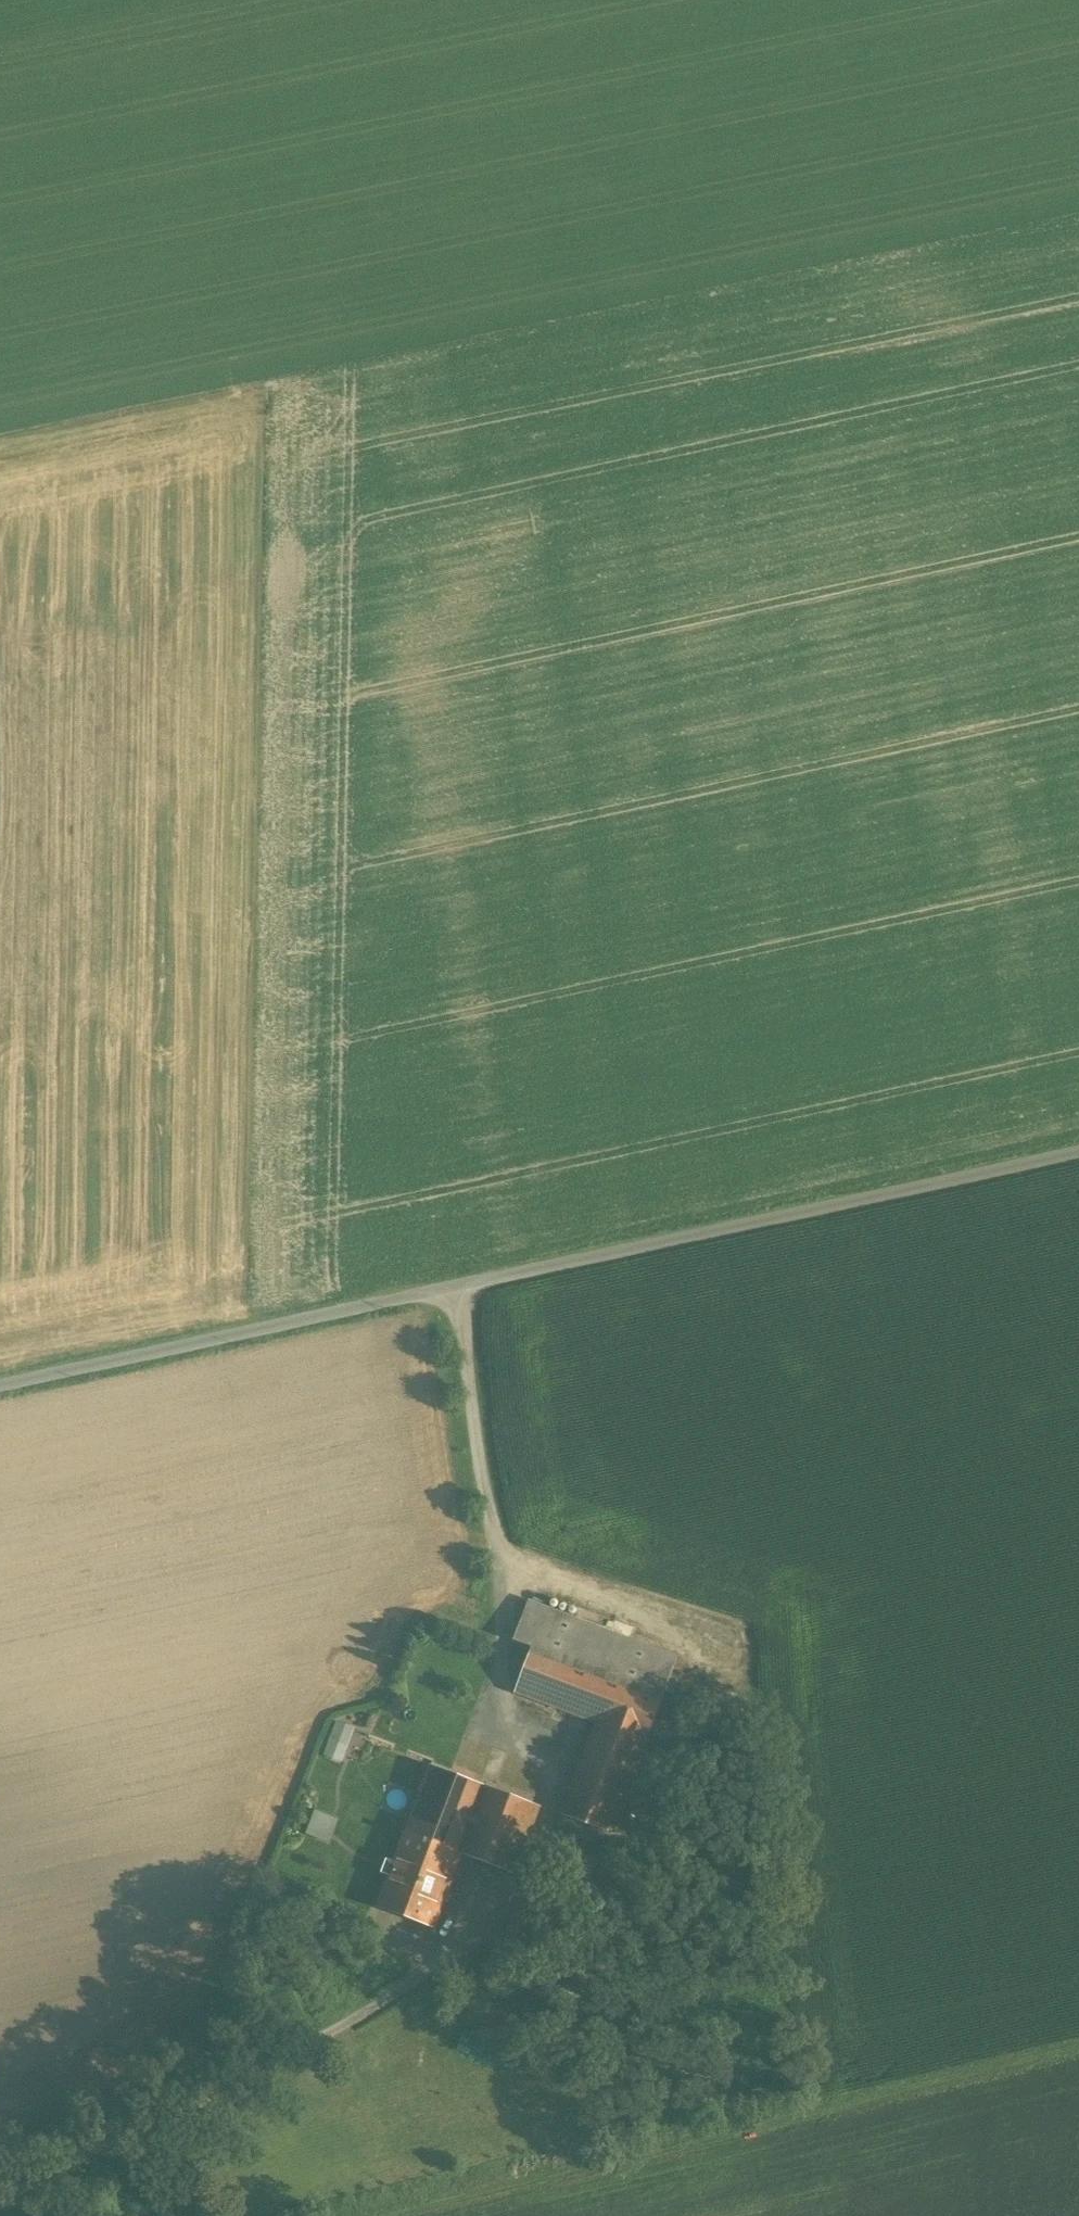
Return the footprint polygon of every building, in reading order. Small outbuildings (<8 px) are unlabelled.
[(690,1645),(535,1587),(520,1627),(540,1635),(523,1681),(603,1711),(569,1803),(623,1824),(690,1645)] [(329,1752),(347,1759),(361,1725),(343,1717),(329,1752)] [(547,1791),(440,1751),(386,1895),(445,1917),(473,1843),(521,1861),(547,1791)] [(554,1893),(532,1885),(517,1925),(539,1933),(554,1893)]
